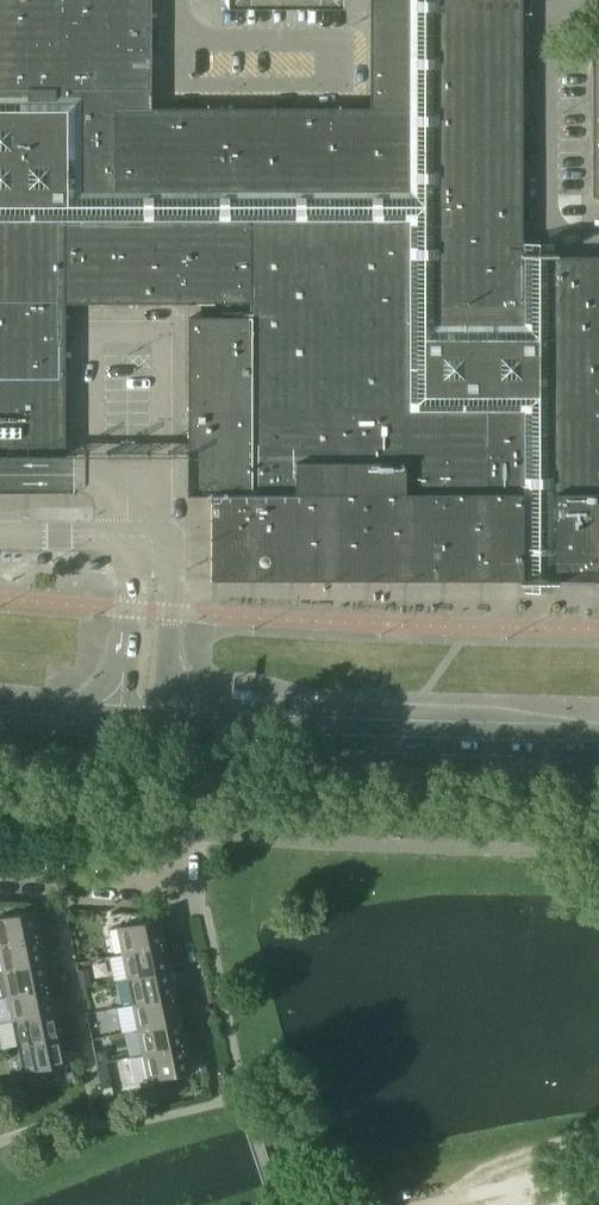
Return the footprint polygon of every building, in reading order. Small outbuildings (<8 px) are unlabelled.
[(594,257),(545,258),(521,258),(521,0),(370,0),(370,108),(150,108),(150,0),(0,0),(0,456),(64,456),(64,303),(250,303),(250,318),(188,317),(188,494),(212,494),(212,579),(540,578),(598,578),(598,257),(594,257)] [(593,45),(592,44),(591,44),(590,45),(590,46),(590,197),(591,198),(598,198),(598,50),(593,45)] [(0,917),(0,945),(53,934),(50,921),(42,923),(43,929),(37,930),(33,910),(0,917)] [(158,919),(117,927),(122,953),(178,942),(175,930),(167,931),(168,937),(162,938),(158,919)] [(0,945),(0,959),(2,971),(44,962),(40,943),(46,942),(47,948),(55,946),(53,934),(0,945)] [(178,942),(122,953),(127,979),(169,970),(165,951),(171,950),(172,956),(180,955),(178,942)] [(44,962),(2,971),(8,996),(63,984),(61,972),(52,974),(53,980),(48,981),(44,962)] [(169,970),(127,979),(133,1004),(188,992),(185,980),(177,982),(178,988),(173,989),(169,970)] [(63,984),(8,996),(13,1021),(54,1012),(50,994),(56,993),(57,999),(66,997),(63,984)] [(188,992),(133,1004),(138,1029),(179,1021),(175,1002),(181,1001),(182,1007),(191,1005),(188,992)] [(54,1012),(13,1021),(18,1046),(73,1035),(71,1022),(62,1024),(64,1030),(58,1031),(54,1012)] [(179,1021),(138,1029),(143,1054),(198,1043),(196,1030),(187,1032),(189,1038),(183,1039),(179,1021)] [(73,1035),(18,1046),(23,1073),(65,1064),(61,1044),(66,1043),(67,1049),(76,1047),(73,1035)] [(190,1072),(187,1058),(186,1052),(191,1051),(192,1057),(201,1055),(198,1043),(143,1054),(129,1057),(134,1082),(148,1079),(148,1081),(190,1072)] [(113,1084),(128,1081),(123,1057),(109,1060),(113,1084)]
